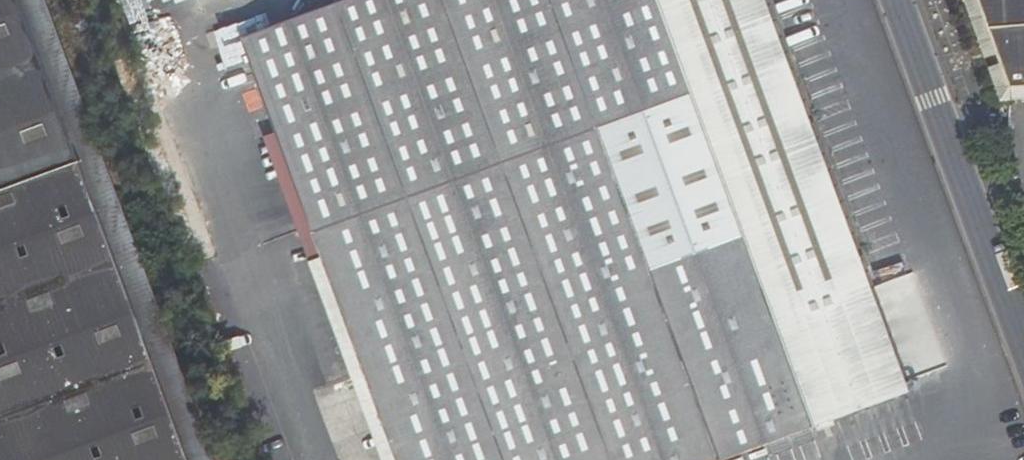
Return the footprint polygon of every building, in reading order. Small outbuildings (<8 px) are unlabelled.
[(168,405),(19,0),(0,0),(0,459),(188,459),(168,405)] [(168,405),(188,459),(215,459),(45,0),(19,0),(168,405)] [(229,42),(383,459),(726,459),(914,391),(770,0),(343,0),(229,42)] [(1009,87),(977,0),(964,0),(1000,101),(1023,99),(1023,86),(1009,87)]
